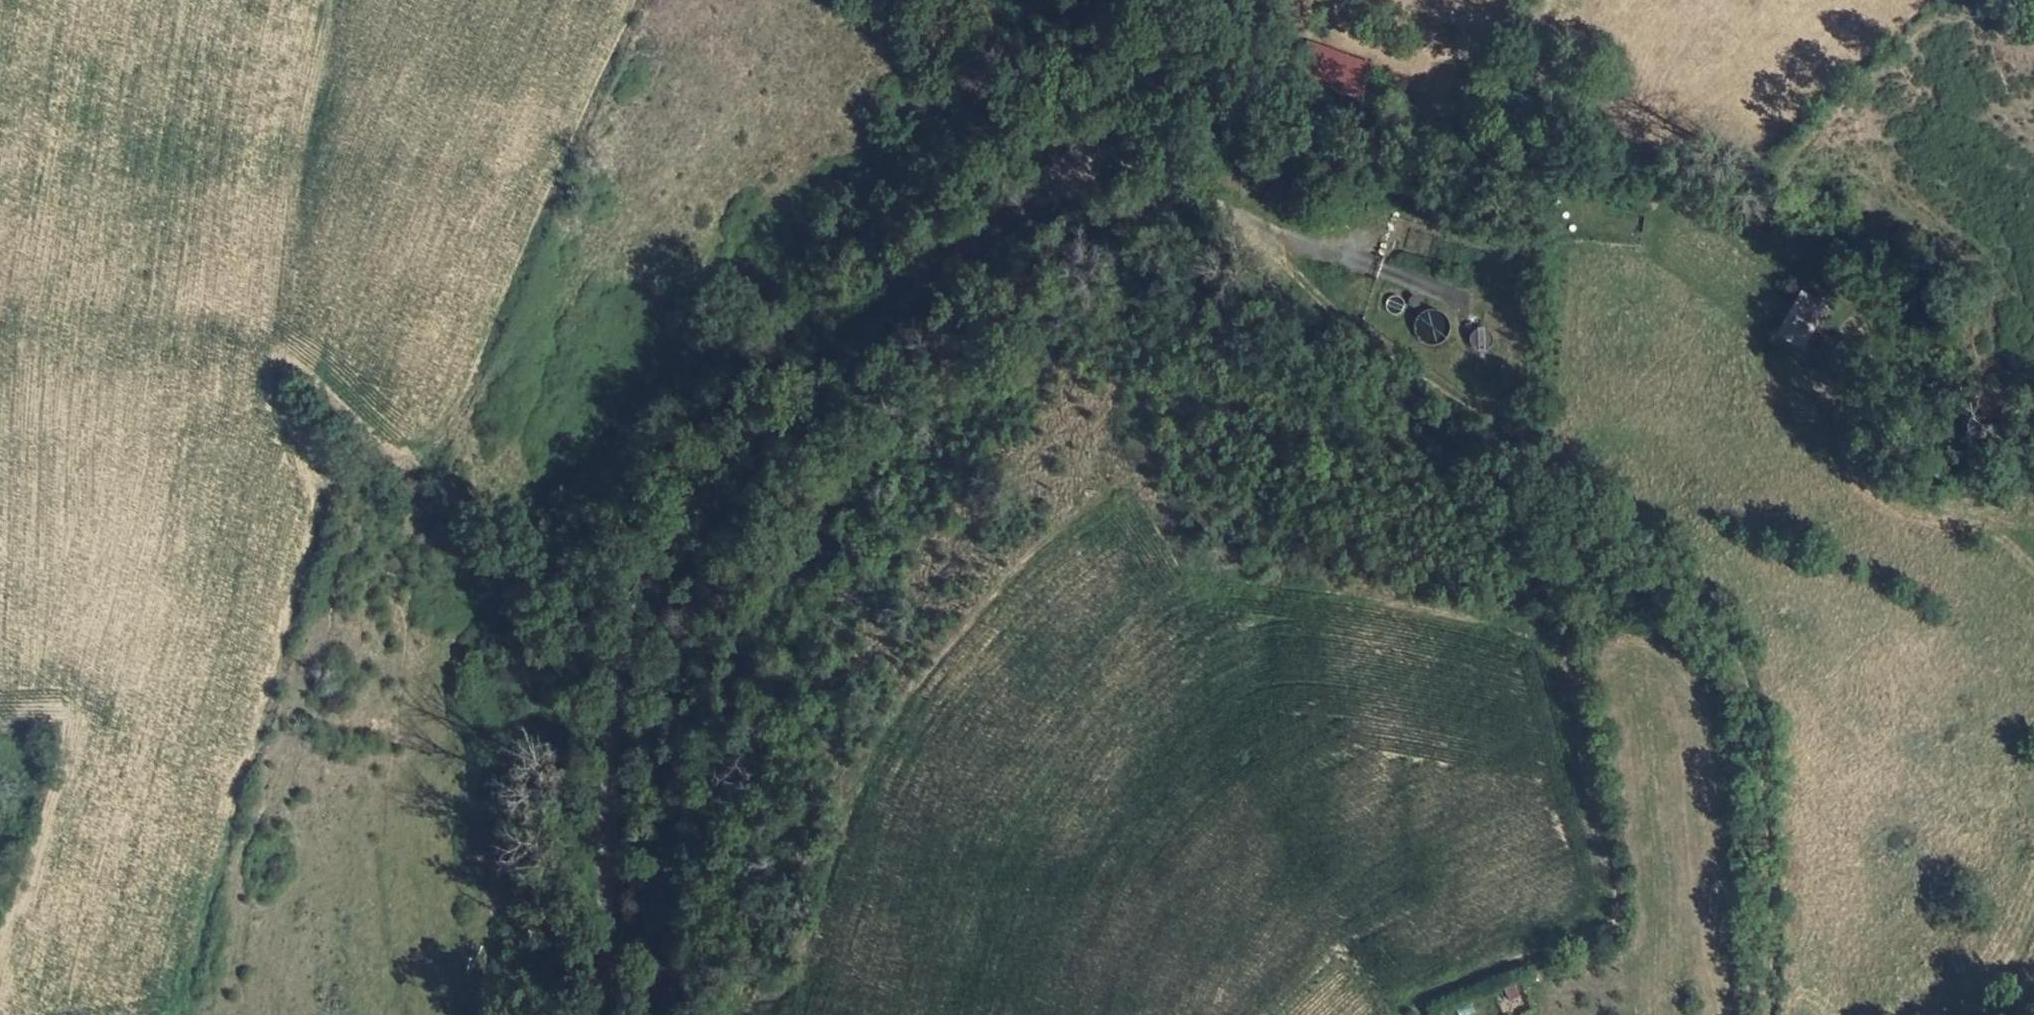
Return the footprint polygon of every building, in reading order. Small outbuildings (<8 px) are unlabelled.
[(1364,87),(1365,58),(1321,57),(1320,85),(1364,87)] [(1799,288),(1774,335),(1802,350),(1827,303),(1799,288)]
